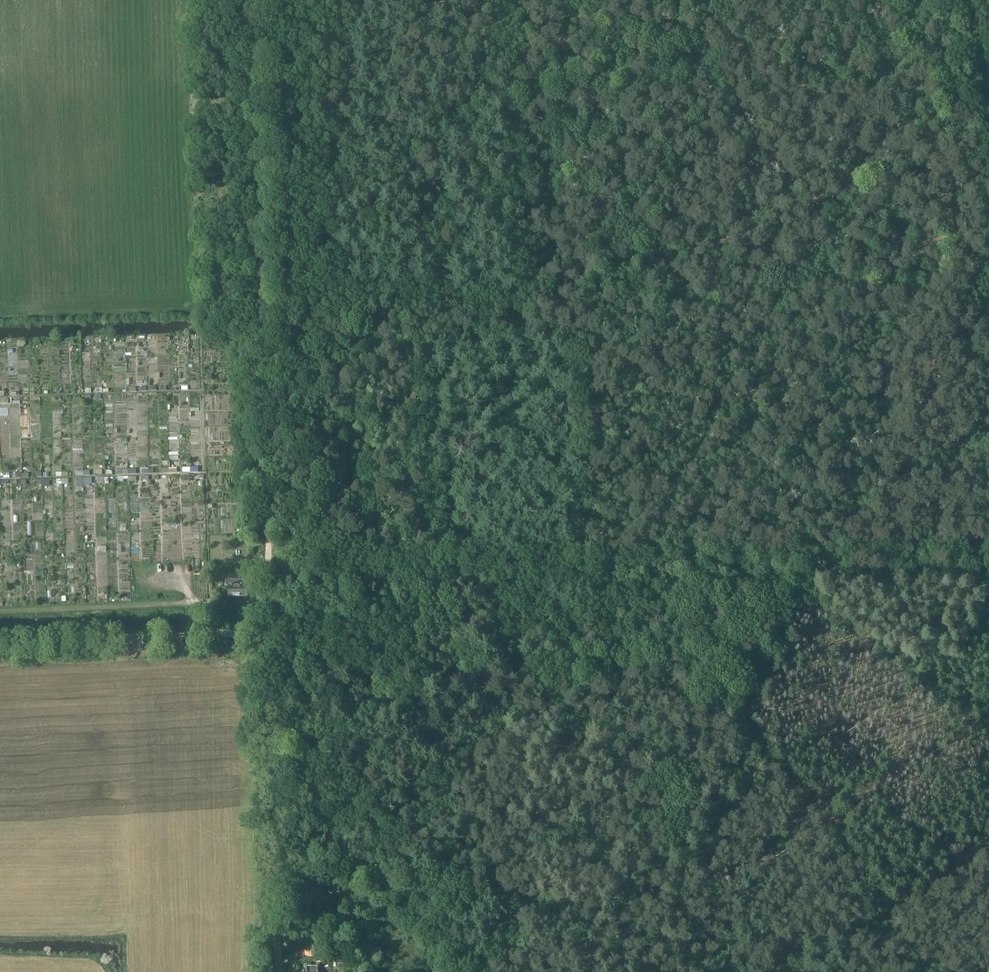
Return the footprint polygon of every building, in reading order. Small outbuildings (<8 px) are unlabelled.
[(246,584),(246,579),(227,579),(227,586),(229,586),(229,597),(247,596),(247,584),(246,584)]
